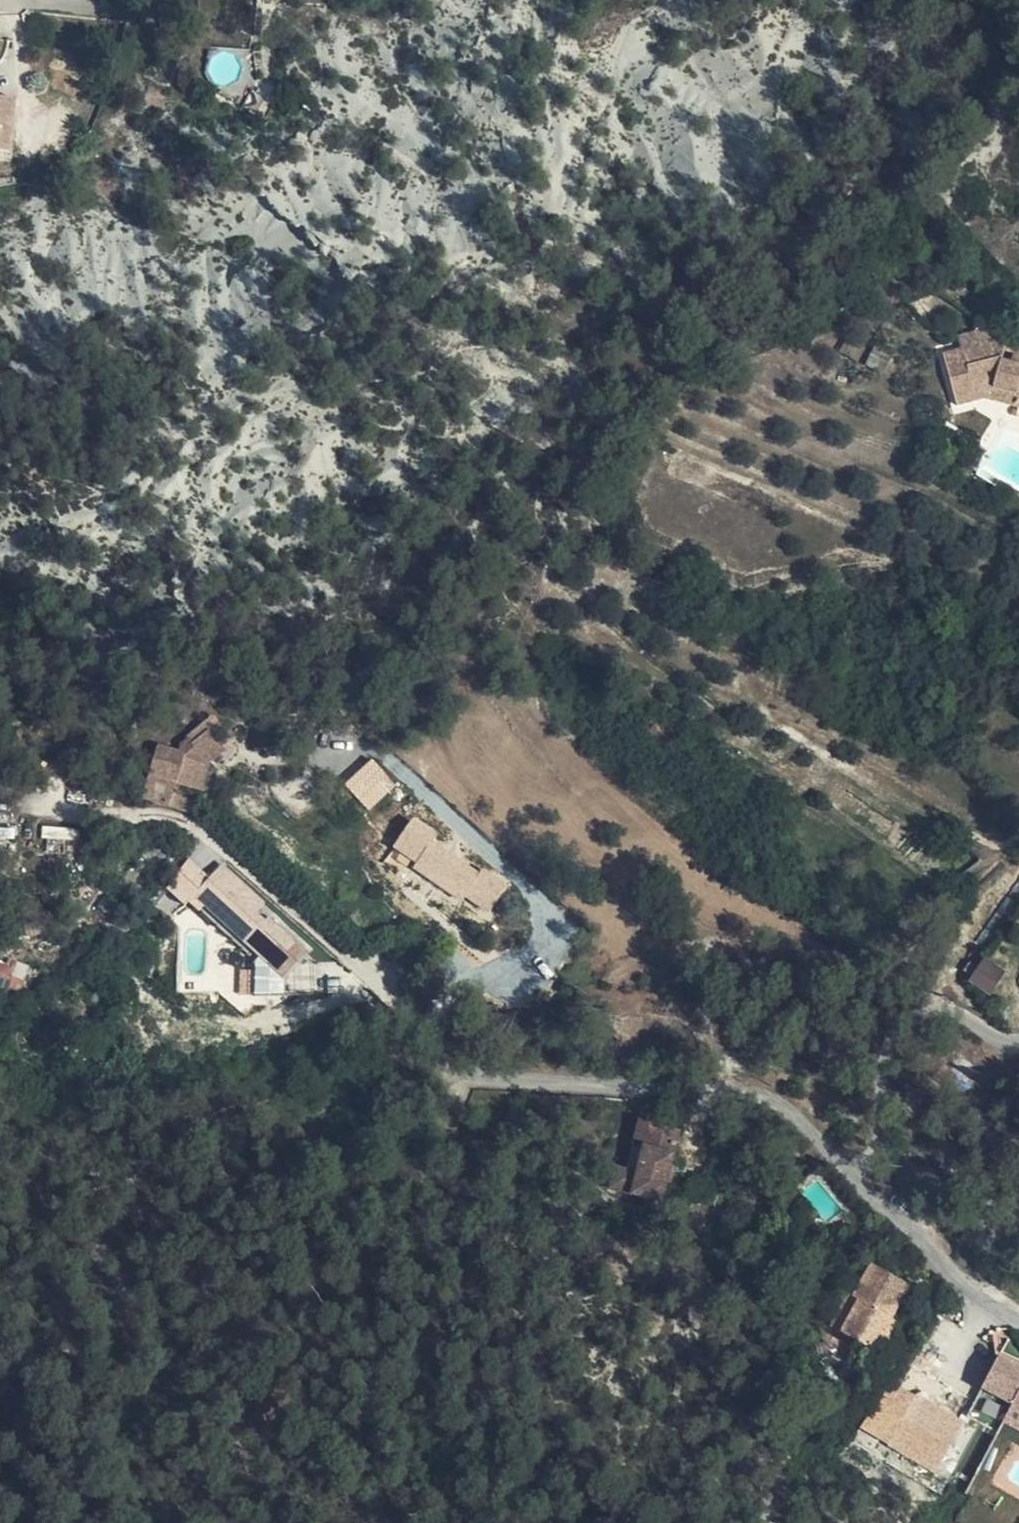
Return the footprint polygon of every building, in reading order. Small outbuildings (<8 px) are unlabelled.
[(7,153),(13,99),(0,98),(0,152),(7,153)] [(946,357),(958,407),(988,399),(1018,407),(1018,356),(1004,353),(999,329),(960,339),(963,352),(946,357)] [(219,724),(212,730),(226,749),(233,742),(219,724)] [(160,749),(143,801),(169,809),(173,796),(177,784),(203,792),(211,761),(226,749),(212,730),(195,744),(192,741),(185,747),(182,756),(160,749)] [(347,781),(371,807),(399,780),(374,755),(347,781)] [(230,864),(192,904),(274,980),(311,940),(230,864)] [(182,924),(183,975),(209,974),(208,924),(182,924)] [(983,958),(971,979),(993,991),(1005,970),(983,958)] [(6,994),(18,999),(28,970),(16,964),(13,971),(0,966),(0,985),(7,988),(6,994)] [(641,1120),(630,1152),(669,1168),(670,1166),(682,1132),(641,1120)] [(669,1168),(630,1152),(625,1169),(615,1166),(609,1185),(658,1201),(665,1181),(669,1168)] [(609,1185),(615,1166),(609,1163),(602,1183),(609,1185)] [(673,1184),(678,1171),(669,1168),(665,1181),(673,1184)] [(909,1288),(871,1267),(855,1299),(845,1293),(827,1327),(885,1359),(902,1328),(891,1321),(909,1288)] [(983,1387),(1013,1399),(1003,1423),(1018,1429),(1018,1359),(998,1350),(983,1387)] [(852,1420),(863,1430),(887,1394),(876,1386),(852,1420)] [(918,1463),(932,1471),(958,1424),(893,1386),(887,1394),(863,1430),(862,1430),(879,1440),(899,1452),(918,1463)] [(980,1408),(1003,1418),(1011,1401),(987,1391),(980,1408)]
